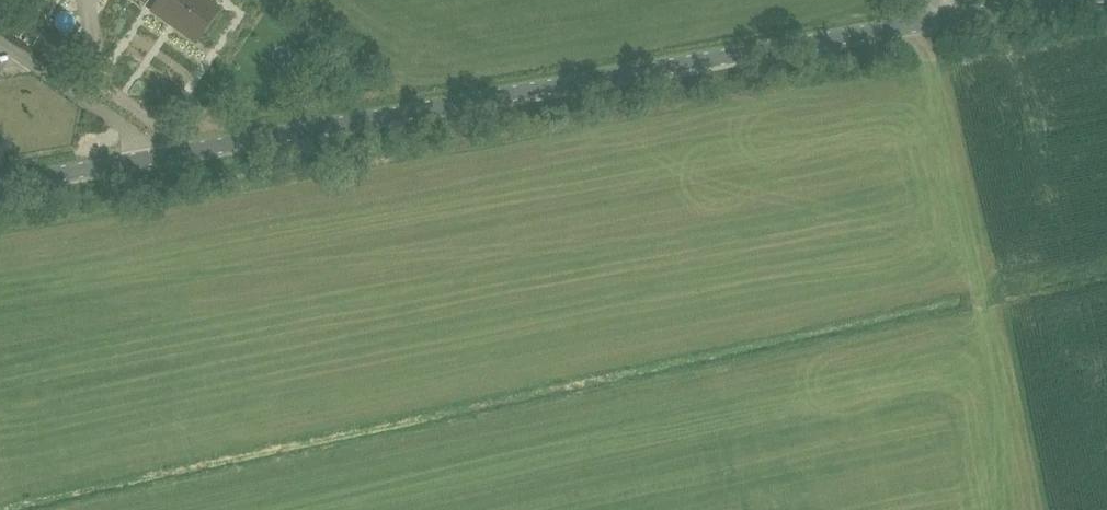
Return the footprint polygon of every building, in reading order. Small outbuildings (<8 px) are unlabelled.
[(155,10),(198,40),(219,11),(204,0),(162,0),(155,10)] [(70,71),(81,54),(44,29),(33,46),(46,54),(70,71)]
